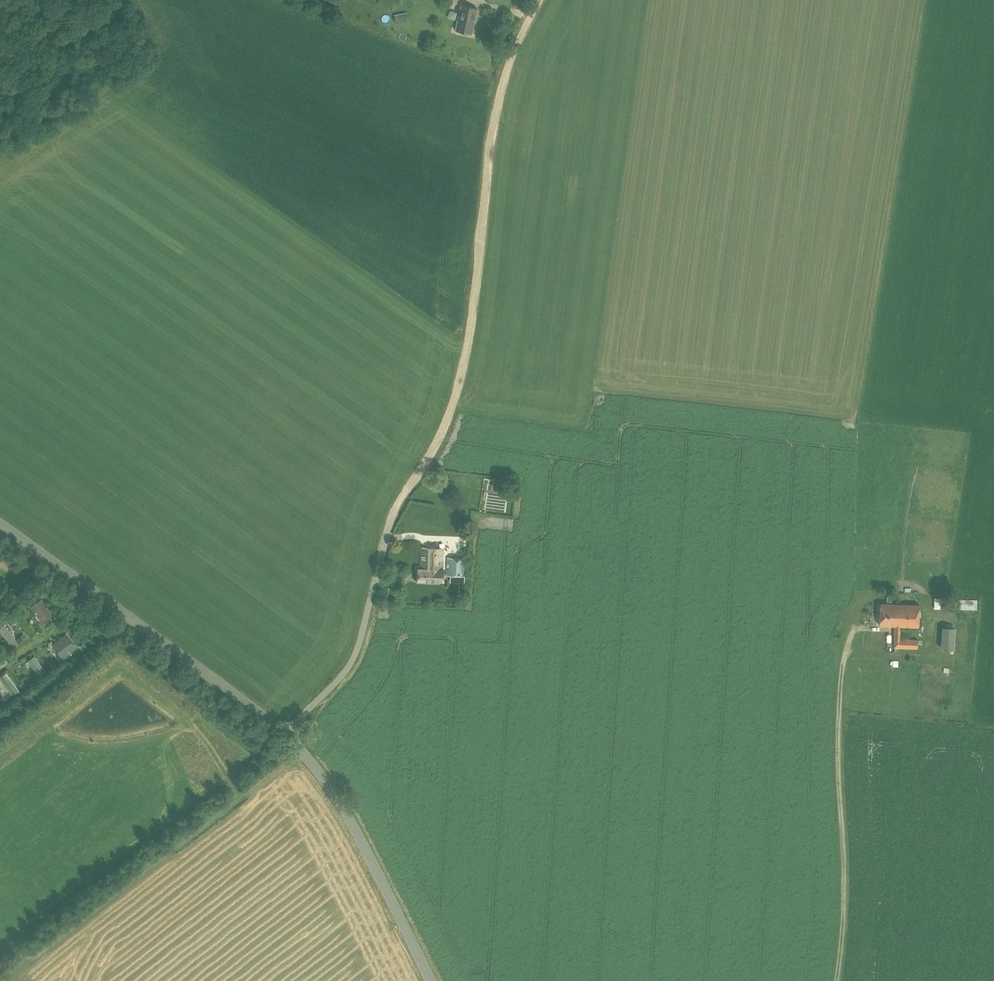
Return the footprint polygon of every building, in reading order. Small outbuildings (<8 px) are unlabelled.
[(455,30),(472,34),(478,8),(461,5),(455,30)] [(394,15),(396,23),(408,21),(406,13),(394,15)] [(418,581),(443,581),(444,569),(443,569),(444,548),(422,547),(421,568),(418,568),(418,581)] [(449,579),(454,579),(454,575),(465,576),(466,558),(447,557),(447,575),(449,575),(449,579)] [(934,608),(957,609),(957,599),(935,598),(934,608)] [(52,614),(41,599),(31,606),(42,622),(52,614)] [(893,647),(917,648),(918,639),(902,638),(902,626),(918,626),(919,604),(880,603),(879,625),(894,625),(893,647)] [(11,645),(16,641),(4,622),(0,625),(0,629),(11,645)] [(941,649),(955,650),(956,628),(941,627),(941,649)] [(54,646),(63,658),(76,649),(67,637),(54,646)] [(46,673),(35,657),(29,661),(40,677),(46,673)] [(19,691),(6,673),(0,677),(13,695),(19,691)]
